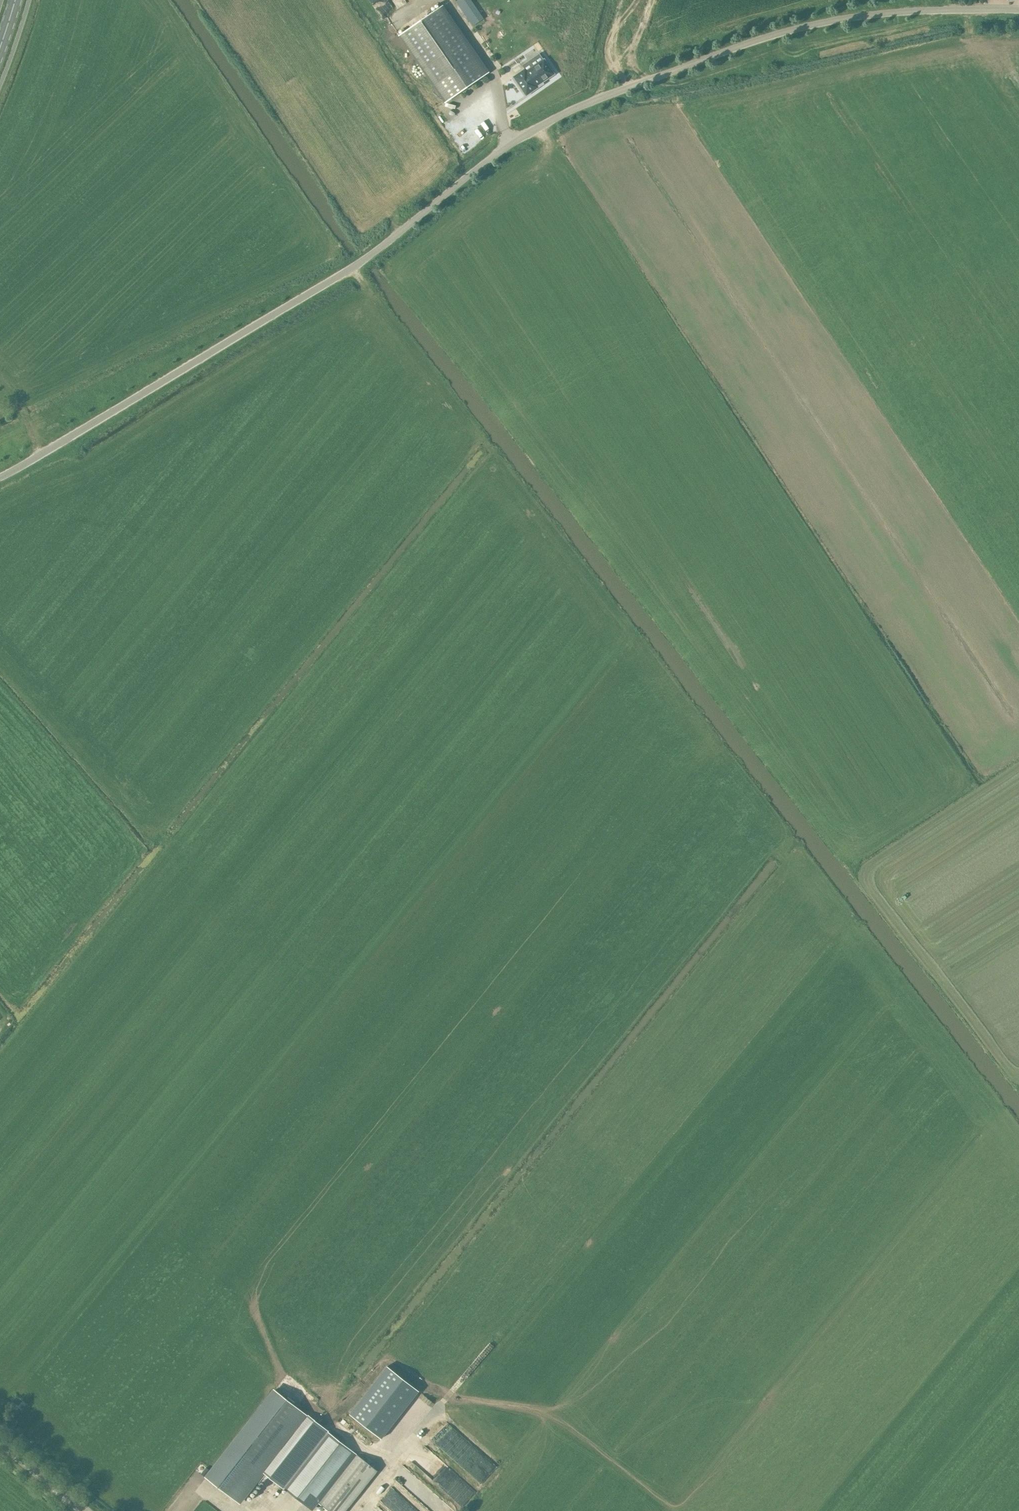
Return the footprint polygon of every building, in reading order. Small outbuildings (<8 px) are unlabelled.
[(375,8),(388,0),(370,0),(375,8)] [(484,19),(471,0),(458,0),(456,2),(473,26),(484,19)] [(487,73),(441,7),(400,35),(446,101),(487,73)] [(514,77),(526,95),(537,87),(536,86),(553,74),(544,60),(526,72),(525,69),(514,77)] [(353,1419),(377,1438),(414,1391),(391,1372),(353,1419)] [(206,1476),(238,1501),(262,1470),(302,1419),(318,1432),(322,1426),(274,1389),(206,1476)] [(302,1419),(262,1470),(278,1483),(318,1432),(302,1419)] [(443,1421),(429,1439),(481,1482),(496,1464),(443,1421)] [(318,1432),(278,1483),(313,1510),(319,1503),(329,1510),(345,1510),(378,1470),(322,1426),(318,1432)] [(417,1510),(405,1502),(398,1510),(417,1510)]
